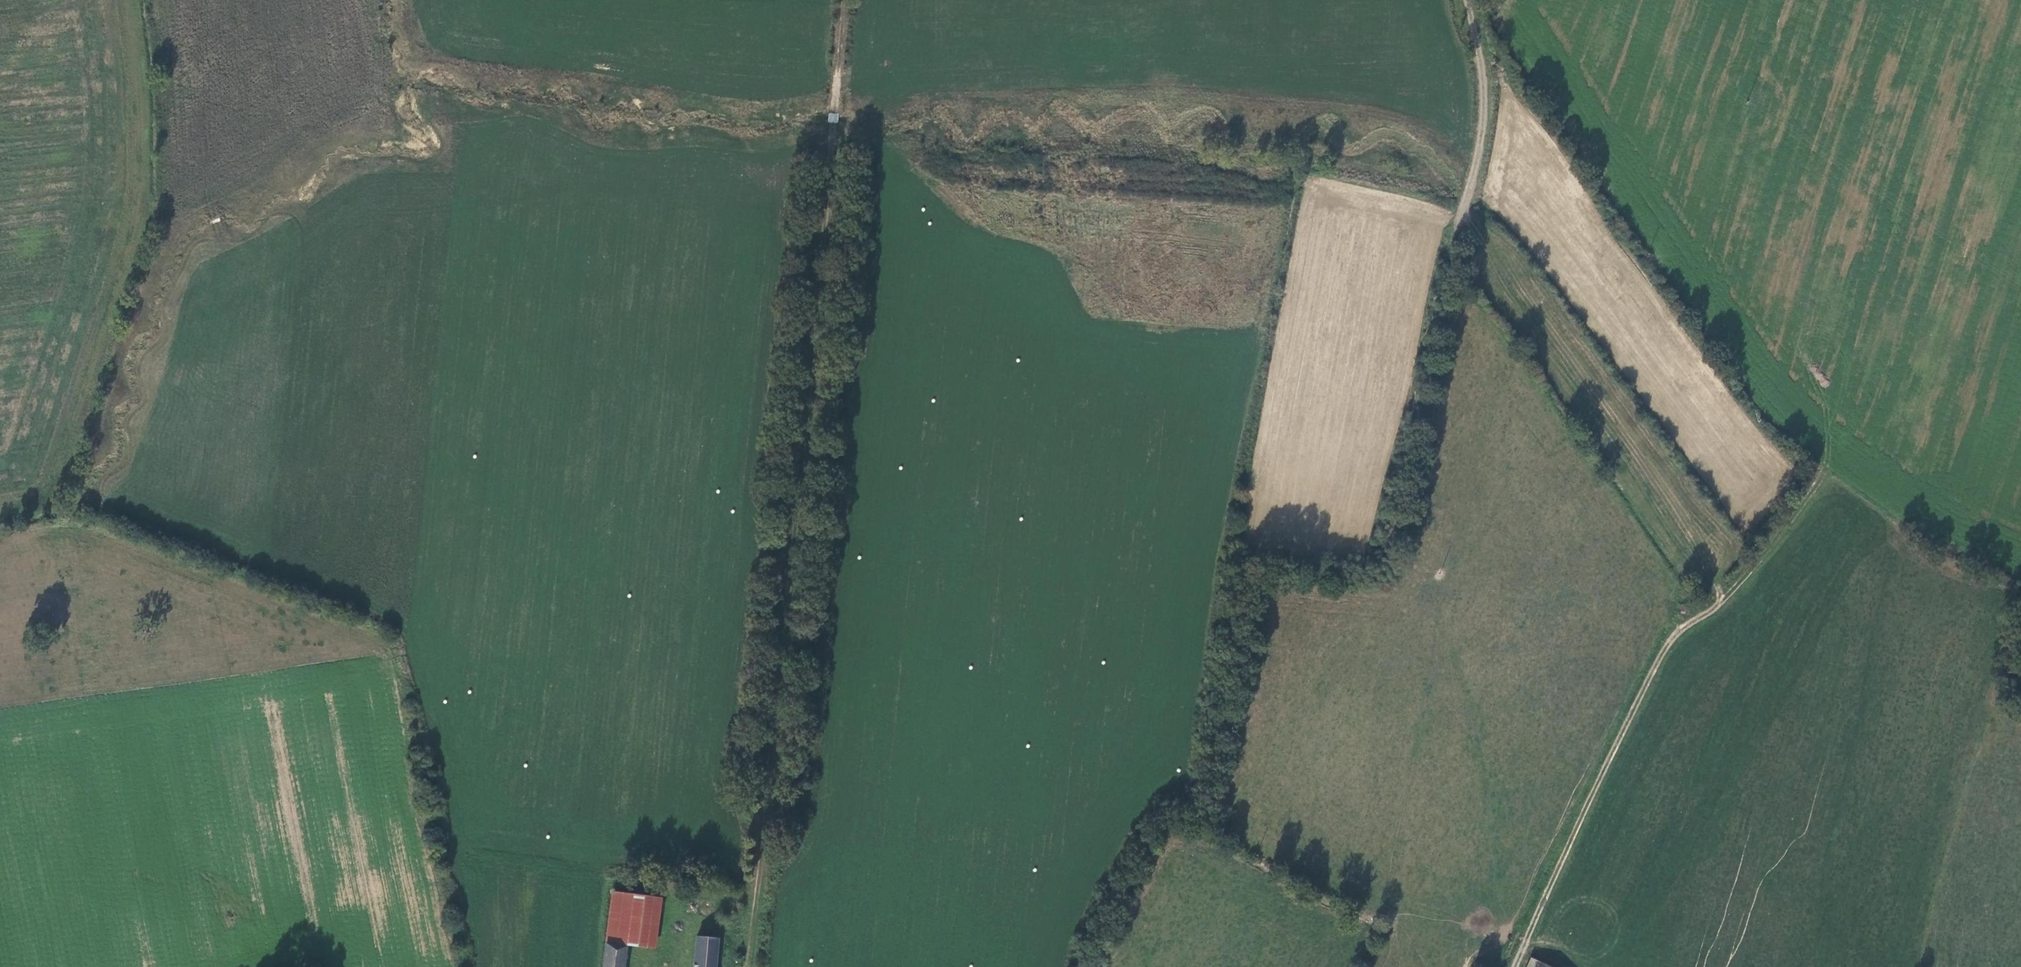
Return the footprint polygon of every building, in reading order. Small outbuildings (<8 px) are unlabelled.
[(828,113),(828,122),(838,123),(838,114),(828,113)] [(635,895),(613,892),(606,944),(628,947),(635,895)] [(653,898),(635,895),(628,947),(646,949),(648,937),(653,898)] [(718,940),(699,938),(696,966),(716,966),(718,940)] [(628,947),(606,944),(603,966),(625,966),(628,947)]
